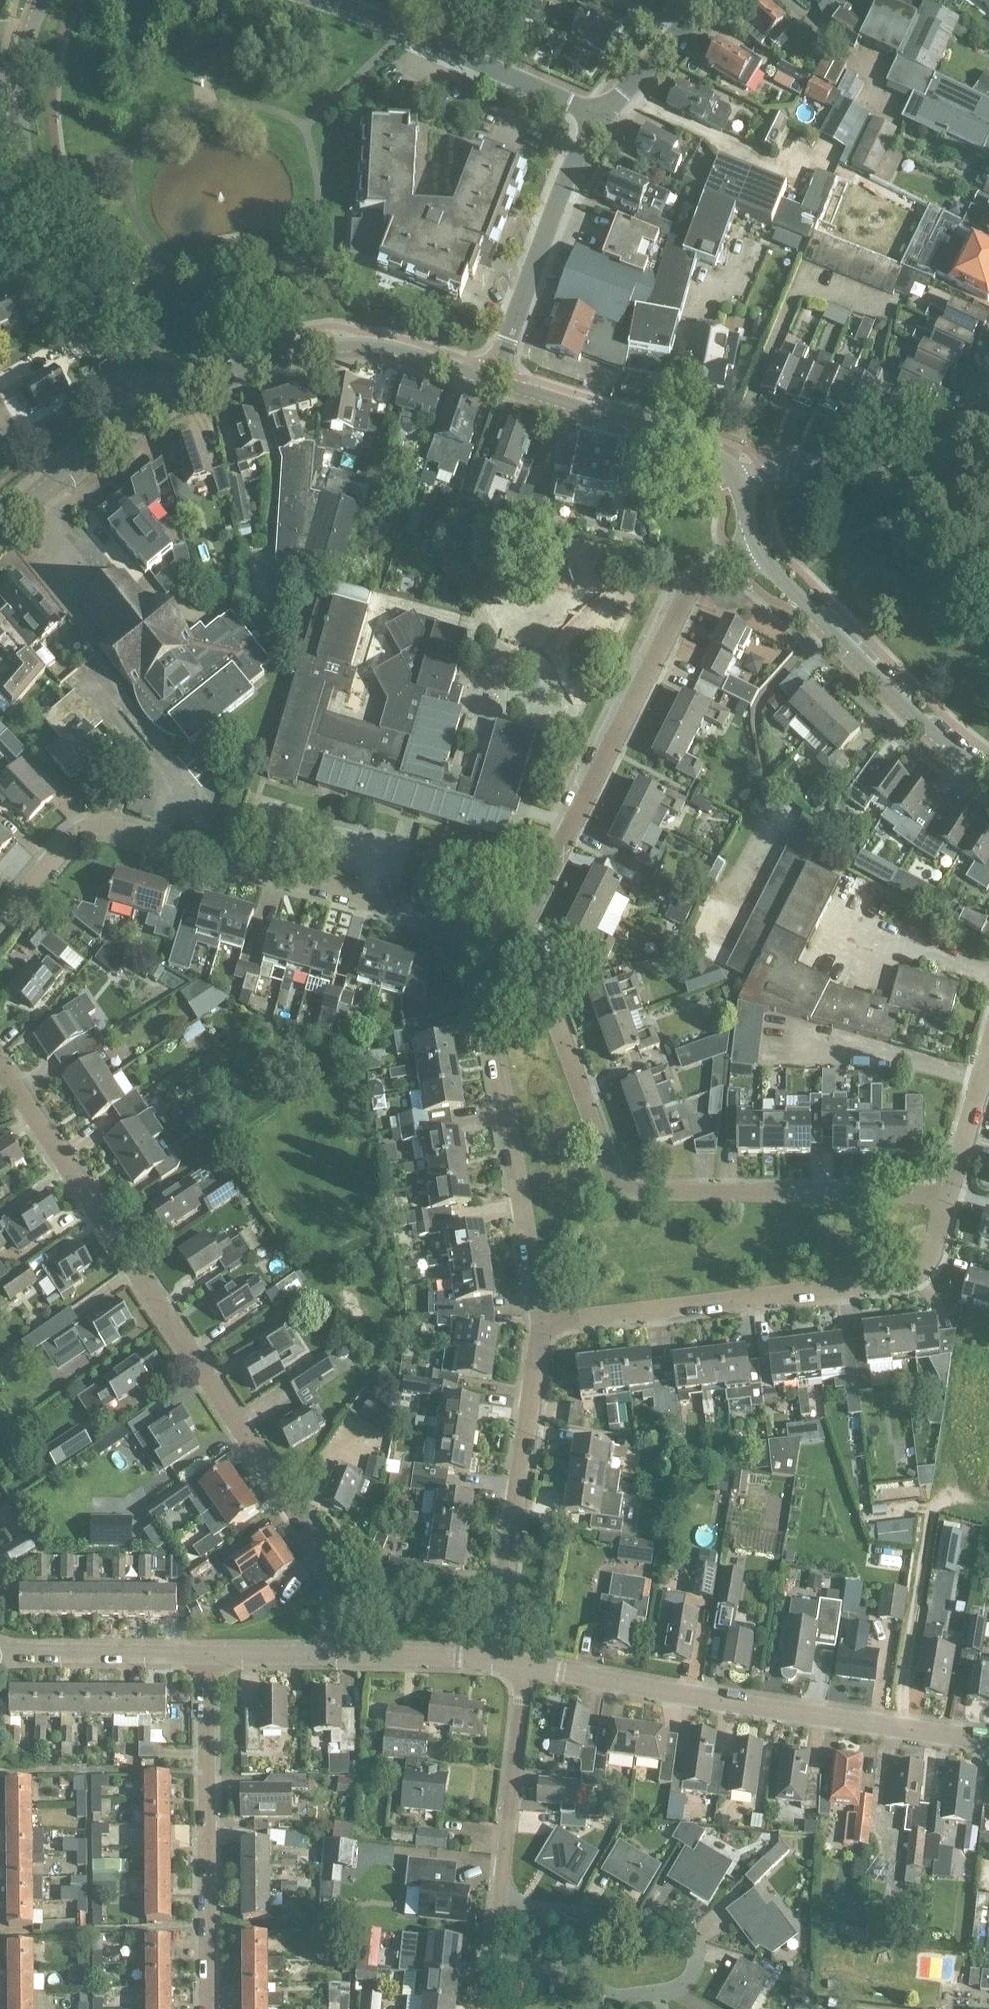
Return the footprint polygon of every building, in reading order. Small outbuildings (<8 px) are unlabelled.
[(516,13),(534,22),(545,0),(522,0),(516,13)] [(785,21),(763,0),(758,0),(741,18),(752,28),(746,35),(760,48),(767,41),(774,48),(792,28),(785,21)] [(988,10),(988,0),(975,0),(988,10)] [(917,19),(879,1),(869,21),(859,42),(897,60),(886,84),(890,86),(913,97),(923,101),(934,77),(953,37),(959,24),(960,21),(923,4),(917,19)] [(859,42),(869,21),(848,5),(830,29),(829,30),(854,49),(859,42)] [(620,33),(600,20),(602,17),(590,9),(572,35),(576,38),(576,41),(582,45),(586,44),(604,57),(620,33)] [(706,68),(737,86),(745,91),(761,64),(753,59),(754,58),(739,49),(737,54),(720,44),(706,68)] [(789,92),(800,98),(809,80),(779,64),(774,73),(794,83),(789,92)] [(835,64),(825,85),(836,90),(846,70),(835,64)] [(979,86),(972,95),(988,103),(988,76),(987,74),(978,86),(979,86)] [(987,148),(988,142),(988,103),(972,95),(934,77),(923,101),(913,97),(911,101),(901,121),(945,142),(946,138),(977,152),(975,157),(981,159),(987,148)] [(813,82),(805,96),(825,107),(832,92),(813,82)] [(680,85),(675,95),(673,94),(667,105),(670,106),(669,108),(722,133),(730,116),(729,108),(680,85)] [(838,114),(824,138),(852,154),(868,119),(869,116),(840,100),(834,111),(838,114)] [(770,113),(755,144),(775,153),(790,123),(770,113)] [(852,154),(847,164),(875,177),(896,132),(868,119),(852,154)] [(410,124),(388,123),(388,127),(365,126),(365,128),(370,128),(369,139),(364,139),(362,173),(367,173),(367,184),(362,184),(361,202),(365,202),(365,213),(360,213),(360,214),(362,214),(361,224),(354,224),(353,254),(380,264),(378,269),(379,269),(381,265),(391,269),(389,273),(406,280),(408,275),(418,279),(416,283),(449,296),(451,291),(460,295),(458,300),(460,300),(468,278),(473,280),(485,249),(494,253),(494,251),(490,249),(493,240),(498,241),(510,209),(506,207),(509,197),(514,199),(521,182),(516,180),(520,170),(525,172),(525,170),(503,162),(505,158),(485,150),(480,163),(473,160),(454,210),(413,208),(417,138),(410,138),(410,124)] [(643,132),(639,140),(641,145),(637,153),(640,155),(638,158),(665,172),(666,171),(675,176),(682,162),(673,157),(679,146),(649,130),(648,130),(643,132)] [(986,162),(976,185),(986,190),(984,193),(988,195),(988,149),(987,148),(981,159),(986,162)] [(719,162),(705,199),(736,212),(738,212),(753,175),(719,162)] [(801,211),(820,218),(836,179),(817,172),(802,209),(801,211)] [(709,184),(689,173),(682,187),(702,197),(709,184)] [(604,198),(608,200),(605,205),(636,217),(632,227),(670,242),(686,248),(691,234),(659,221),(670,196),(649,188),(649,187),(618,174),(612,188),(609,187),(604,198)] [(787,188),(753,175),(738,212),(808,240),(811,233),(814,235),(820,218),(801,211),(802,209),(782,200),(787,188)] [(978,233),(988,238),(988,201),(979,196),(975,204),(988,211),(978,233)] [(714,268),(736,212),(705,199),(691,234),(686,248),(670,242),(649,312),(637,309),(625,372),(661,379),(664,357),(670,358),(696,261),(714,268)] [(961,225),(942,216),(918,264),(893,252),(887,264),(893,267),(903,271),(932,282),(934,283),(937,276),(951,283),(951,284),(988,302),(988,301),(988,238),(978,233),(961,225)] [(625,374),(625,372),(637,309),(649,312),(670,242),(632,227),(618,222),(603,260),(577,250),(556,305),(563,308),(546,350),(580,363),(582,356),(624,372),(623,374),(625,374)] [(815,265),(826,239),(815,235),(814,235),(803,261),(815,265)] [(826,270),(837,244),(826,239),(815,265),(826,270)] [(837,274),(848,249),(837,244),(826,270),(837,274)] [(848,279),(859,253),(848,249),(837,274),(848,279)] [(860,283),(870,257),(859,253),(848,279),(860,283)] [(871,288),(882,262),(870,257),(860,283),(871,288)] [(882,292),(893,267),(887,264),(882,262),(871,288),(882,292)] [(895,292),(903,271),(893,267),(882,292),(893,297),(895,292)] [(932,282),(903,271),(895,292),(910,298),(914,285),(929,291),(932,282)] [(5,330),(7,335),(26,326),(11,296),(0,301),(0,332),(5,330)] [(925,319),(978,344),(985,329),(980,327),(983,319),(988,322),(988,321),(953,304),(948,316),(930,308),(925,319)] [(851,315),(839,312),(834,324),(845,329),(851,315)] [(756,317),(751,341),(764,344),(769,320),(756,317)] [(917,330),(913,340),(966,366),(973,351),(967,348),(970,341),(978,345),(978,344),(925,319),(940,326),(935,338),(917,330)] [(733,371),(739,340),(719,336),(721,327),(698,323),(690,362),(686,361),(681,382),(723,391),(727,370),(733,371)] [(965,366),(966,366),(913,340),(912,341),(924,347),(919,358),(901,350),(896,361),(950,386),(956,372),(951,369),(954,361),(965,366)] [(770,399),(785,406),(788,398),(808,352),(797,347),(789,365),(777,360),(781,353),(779,352),(763,390),(758,403),(759,403),(764,391),(772,394),(770,399)] [(809,352),(808,352),(788,398),(785,406),(789,398),(796,401),(794,407),(809,414),(832,360),(821,355),(814,372),(802,367),(809,352)] [(833,360),(832,360),(809,414),(810,414),(815,402),(822,406),(820,411),(835,417),(839,407),(858,364),(847,359),(839,377),(828,372),(833,360)] [(881,395),(891,399),(896,390),(933,407),(940,391),(935,389),(939,382),(949,387),(950,386),(896,361),(891,373),(881,395)] [(853,376),(858,364),(839,407),(835,417),(840,407),(848,410),(845,415),(861,422),(884,368),(872,363),(864,381),(853,376)] [(68,394),(66,391),(68,388),(65,383),(61,382),(54,372),(17,395),(31,417),(39,412),(40,412),(44,410),(47,411),(52,408),(52,405),(68,394)] [(317,437),(316,447),(315,449),(355,456),(357,443),(352,442),(353,432),(367,435),(373,405),(372,405),(375,387),(331,379),(323,426),(319,425),(317,437)] [(406,417),(419,422),(419,423),(431,427),(442,397),(406,385),(398,410),(408,414),(406,417)] [(282,462),(276,565),(311,574),(341,582),(362,507),(311,494),(315,449),(316,447),(305,446),(301,433),(302,433),(295,414),(317,408),(312,387),(262,402),(269,422),(270,422),(275,441),(276,440),(281,454),(280,454),(282,462)] [(450,476),(454,477),(459,464),(467,467),(473,450),(469,448),(473,436),(470,435),(477,414),(448,404),(427,463),(452,471),(450,476)] [(265,444),(256,413),(231,420),(241,452),(235,454),(239,467),(269,458),(265,444)] [(521,461),(533,428),(508,419),(495,451),(496,452),(492,461),(510,468),(514,458),(521,461)] [(406,437),(391,432),(383,455),(398,460),(406,437)] [(569,476),(565,492),(558,491),(555,504),(573,508),(576,495),(602,501),(597,521),(611,524),(616,520),(618,514),(615,509),(613,508),(626,449),(578,438),(574,453),(573,453),(572,455),(560,453),(555,472),(569,476)] [(174,448),(187,486),(213,477),(219,496),(231,492),(224,469),(212,473),(201,439),(174,448)] [(155,463),(167,498),(183,493),(171,458),(155,463)] [(476,464),(463,501),(483,509),(497,471),(476,464)] [(247,501),(259,499),(255,468),(243,470),(247,501)] [(156,514),(162,509),(151,472),(97,515),(146,575),(173,553),(187,550),(179,520),(165,524),(156,514)] [(371,484),(332,472),(327,488),(366,500),(371,484)] [(251,523),(242,478),(229,481),(238,526),(251,523)] [(542,531),(550,496),(527,491),(519,526),(542,531)] [(432,543),(427,556),(438,560),(443,547),(432,543)] [(364,571),(370,548),(354,544),(348,567),(364,571)] [(15,633),(30,651),(59,626),(42,605),(44,602),(34,590),(31,593),(19,579),(9,588),(7,585),(0,591),(0,597),(24,625),(15,633)] [(319,785),(318,788),(504,843),(512,816),(513,816),(517,802),(536,736),(498,725),(487,762),(479,759),(472,784),(449,777),(450,774),(444,773),(461,715),(456,713),(463,690),(453,687),(468,637),(436,627),(437,623),(416,617),(414,614),(387,629),(402,657),(402,658),(401,660),(373,675),(388,703),(380,730),(326,714),(333,690),(351,696),(357,672),(352,671),(369,612),(367,611),(372,593),(327,581),(322,598),(319,597),(301,657),(303,658),(267,779),(296,788),(299,780),(319,785)] [(182,615),(112,666),(126,684),(139,675),(174,722),(179,719),(193,739),(262,688),(255,678),(281,659),(239,602),(214,621),(210,615),(191,629),(182,615)] [(744,652),(752,635),(747,632),(747,631),(725,621),(701,670),(723,681),(738,650),(744,652)] [(8,625),(0,632),(0,652),(1,651),(19,671),(0,693),(0,696),(12,710),(47,670),(30,651),(15,633),(8,625)] [(805,663),(782,684),(796,698),(818,677),(805,663)] [(730,679),(722,694),(740,703),(751,708),(759,693),(730,679)] [(812,688),(793,709),(790,706),(775,722),(787,733),(801,718),(816,732),(836,711),(812,688)] [(90,735),(87,738),(82,732),(98,719),(76,693),(44,721),(65,746),(50,759),(70,782),(105,752),(90,735)] [(684,696),(668,727),(695,740),(704,721),(723,730),(730,715),(711,706),(709,709),(684,696)] [(740,703),(735,714),(746,719),(751,708),(740,703)] [(860,734),(836,711),(816,732),(832,747),(818,762),(829,773),(844,758),(841,755),(860,734)] [(696,783),(703,768),(686,759),(695,740),(668,727),(654,756),(679,769),(677,773),(696,783)] [(7,734),(0,741),(0,746),(16,763),(26,754),(7,734)] [(23,816),(29,822),(53,800),(21,765),(0,785),(0,791),(23,816)] [(877,798),(892,809),(910,783),(888,766),(875,783),(864,775),(845,800),(865,815),(877,798)] [(883,819),(897,830),(893,835),(914,851),(931,824),(920,816),(933,799),(910,783),(892,809),(883,819)] [(651,828),(661,809),(679,818),(686,803),(667,794),(665,797),(640,785),(625,814),(651,828)] [(634,861),(652,870),(660,856),(642,847),(651,828),(625,814),(610,844),(636,857),(634,861)] [(946,846),(961,856),(978,828),(954,814),(943,831),(931,824),(914,851),(935,864),(946,846)] [(827,830),(803,819),(797,832),(820,843),(827,830)] [(976,865),(966,881),(987,894),(988,890),(988,835),(978,828),(961,856),(976,865)] [(0,831),(0,856),(12,842),(0,831)] [(820,843),(797,832),(790,844),(813,856),(820,843)] [(813,856),(790,844),(784,857),(807,868),(813,856)] [(867,876),(875,860),(863,853),(854,869),(867,876)] [(807,868),(784,857),(778,869),(800,881),(807,868)] [(831,984),(798,967),(840,885),(808,869),(776,932),(775,932),(739,1003),(811,1023),(829,987),(831,984)] [(800,881),(778,869),(771,882),(794,893),(800,881)] [(616,896),(635,906),(642,891),(623,882),(622,885),(596,872),(581,902),(607,915),(616,896)] [(914,898),(921,885),(897,872),(891,885),(889,888),(912,900),(914,898)] [(120,875),(114,896),(101,892),(96,910),(84,906),(74,919),(101,941),(111,907),(136,914),(145,882),(120,875)] [(171,890),(145,882),(136,914),(150,918),(147,927),(159,930),(156,938),(170,942),(178,915),(165,911),(171,890)] [(794,893),(771,882),(765,894),(788,906),(794,893)] [(788,906),(765,894),(759,907),(781,918),(788,906)] [(693,908),(675,899),(665,919),(684,928),(693,908)] [(231,907),(208,901),(197,938),(200,939),(210,942),(208,948),(219,951),(220,945),(231,907)] [(590,949),(608,958),(616,943),(597,934),(607,915),(581,902),(566,932),(592,945),(590,949)] [(243,952),(254,914),(231,907),(220,945),(243,952)] [(781,918),(759,907),(752,919),(775,931),(781,918)] [(964,913),(959,924),(980,936),(986,925),(964,913)] [(775,931),(752,919),(746,932),(769,943),(775,931)] [(37,953),(40,948),(59,963),(69,951),(40,927),(26,944),(37,953)] [(298,935),(275,929),(264,967),(286,973),(287,973),(298,935)] [(740,944),(762,955),(769,943),(746,932),(740,944)] [(197,938),(179,933),(169,966),(190,972),(200,939),(197,938)] [(321,942),(298,935),(287,973),(286,973),(284,981),(285,981),(294,983),(295,976),(297,976),(310,980),(312,976),(321,942)] [(321,942),(312,976),(310,980),(333,987),(344,949),(321,942)] [(762,955),(740,944),(733,956),(756,968),(762,955)] [(107,969),(118,955),(107,946),(96,961),(107,969)] [(384,982),(392,954),(369,947),(360,980),(372,984),(371,989),(373,989),(371,997),(379,999),(381,992),(384,982)] [(415,961),(392,954),(384,982),(381,992),(382,992),(383,987),(395,991),(393,995),(404,998),(402,1003),(405,1023),(424,1020),(422,1004),(423,1005),(431,978),(412,973),(415,961)] [(727,970),(745,979),(744,982),(748,984),(756,968),(733,956),(727,970)] [(39,973),(31,966),(21,979),(24,982),(14,994),(34,1011),(55,986),(55,985),(63,975),(48,962),(39,973)] [(236,975),(248,979),(251,967),(239,964),(236,975)] [(156,965),(149,976),(158,982),(165,971),(156,965)] [(248,979),(240,1004),(249,1007),(252,994),(256,995),(260,980),(263,971),(251,967),(248,979)] [(891,1004),(829,987),(811,1023),(891,1045),(900,1012),(949,1025),(959,987),(900,971),(891,1004)] [(622,998),(641,991),(635,976),(615,983),(616,987),(589,997),(601,1028),(629,1018),(622,998)] [(200,981),(181,995),(200,1021),(230,1000),(200,981)] [(291,996),(294,983),(285,981),(282,994),(291,996)] [(330,991),(316,1035),(330,1039),(340,1006),(344,995),(330,991)] [(352,1010),(355,998),(344,995),(340,1006),(352,1010)] [(739,1004),(737,1020),(763,1024),(764,1011),(739,1004)] [(69,1017),(36,1038),(51,1060),(71,1046),(78,1056),(101,1041),(94,1030),(83,1038),(69,1017)] [(612,1059),(639,1049),(640,1054),(660,1046),(655,1031),(636,1038),(629,1018),(601,1028),(612,1059)] [(737,1020),(735,1036),(761,1039),(763,1024),(737,1020)] [(418,1067),(418,1068),(457,1061),(453,1038),(429,1042),(425,1021),(405,1024),(407,1033),(395,1035),(397,1048),(414,1045),(416,1055),(420,1055),(422,1067),(418,1067)] [(683,1073),(713,1062),(727,1057),(729,1036),(677,1055),(683,1073)] [(761,1039),(735,1036),(734,1049),(760,1052),(761,1039)] [(108,1051),(101,1041),(78,1056),(85,1066),(64,1079),(79,1101),(111,1079),(97,1058),(108,1051)] [(757,1069),(760,1052),(734,1049),(731,1066),(757,1069)] [(419,1078),(424,1078),(426,1091),(461,1085),(457,1061),(418,1068),(419,1078)] [(824,1091),(842,1091),(843,1064),(825,1063),(824,1091)] [(655,1091),(674,1084),(669,1068),(648,1075),(650,1079),(623,1089),(634,1120),(662,1110),(655,1091)] [(410,1069),(397,1071),(399,1080),(411,1078),(410,1069)] [(136,1093),(125,1100),(111,1079),(79,1101),(93,1122),(113,1108),(120,1118),(143,1103),(136,1093)] [(465,1108),(461,1085),(426,1091),(428,1103),(424,1104),(426,1114),(401,1119),(403,1131),(429,1127),(427,1115),(465,1108)] [(871,1087),(871,1101),(882,1101),(882,1087),(871,1087)] [(738,1154),(762,1155),(762,1120),(762,1115),(741,1115),(741,1092),(729,1092),(727,1101),(727,1143),(738,1142),(738,1154)] [(762,1155),(786,1155),(786,1115),(785,1115),(785,1094),(776,1094),(776,1115),(762,1115),(762,1120),(762,1155)] [(834,1102),(834,1098),(822,1098),(822,1099),(822,1110),(834,1110),(834,1102)] [(822,1128),(822,1110),(822,1099),(810,1099),(810,1108),(799,1107),(799,1115),(786,1115),(786,1155),(810,1155),(810,1142),(822,1142),(822,1128)] [(922,1099),(905,1099),(905,1115),(895,1115),(895,1120),(882,1120),(882,1155),(906,1155),(906,1134),(922,1134),(922,1099)] [(858,1155),(882,1155),(882,1120),(882,1115),(882,1101),(871,1101),(871,1108),(858,1108),(858,1120),(858,1137),(858,1155)] [(846,1120),(846,1102),(834,1102),(834,1110),(822,1110),(822,1128),(834,1128),(834,1155),(858,1155),(858,1137),(858,1120),(846,1120)] [(150,1113),(143,1103),(120,1118),(127,1128),(106,1142),(121,1163),(152,1142),(164,1134),(150,1113)] [(672,1142),(674,1146),(693,1139),(688,1124),(669,1130),(662,1110),(634,1120),(645,1152),(672,1142)] [(428,1151),(430,1162),(425,1163),(426,1164),(465,1158),(461,1134),(431,1138),(429,1127),(403,1131),(403,1134),(399,1135),(400,1141),(404,1141),(404,1143),(422,1140),(424,1151),(428,1151)] [(10,1142),(0,1128),(0,1129),(0,1180),(24,1163),(10,1142)] [(696,1154),(716,1154),(718,1135),(695,1144),(696,1154)] [(162,1181),(170,1176),(178,1171),(182,1162),(178,1155),(166,1163),(152,1142),(121,1163),(135,1185),(155,1171),(162,1181)] [(469,1181),(465,1158),(426,1164),(427,1175),(432,1174),(434,1187),(469,1181)] [(405,1167),(406,1176),(419,1174),(418,1165),(405,1167)] [(164,1230),(176,1222),(177,1224),(211,1202),(206,1194),(218,1186),(213,1180),(197,1191),(190,1181),(161,1200),(163,1202),(151,1210),(164,1230)] [(211,1202),(217,1211),(239,1196),(228,1180),(218,1186),(206,1194),(211,1202)] [(436,1199),(432,1200),(433,1211),(472,1205),(469,1181),(434,1187),(436,1199)] [(46,1196),(8,1221),(26,1246),(35,1240),(38,1244),(54,1233),(49,1225),(60,1218),(46,1196)] [(419,1226),(430,1224),(428,1212),(408,1215),(410,1228),(419,1226)] [(987,1212),(980,1238),(988,1241),(988,1213),(987,1212)] [(421,1239),(432,1237),(430,1224),(419,1226),(421,1239)] [(449,1258),(488,1251),(484,1228),(445,1234),(447,1245),(452,1245),(454,1257),(449,1257),(449,1258)] [(180,1254),(197,1279),(222,1262),(228,1271),(252,1255),(241,1238),(230,1245),(225,1238),(213,1246),(206,1237),(180,1254)] [(79,1247),(43,1271),(62,1299),(84,1284),(79,1276),(93,1267),(79,1247)] [(456,1268),(458,1281),(492,1275),(488,1251),(449,1258),(451,1269),(456,1268)] [(428,1261),(430,1270),(442,1268),(441,1259),(428,1261)] [(11,1304),(37,1285),(26,1270),(1,1289),(11,1304)] [(439,1297),(439,1317),(479,1317),(496,1317),(493,1299),(496,1299),(492,1275),(458,1281),(453,1281),(455,1294),(439,1297)] [(969,1276),(962,1303),(988,1310),(988,1281),(969,1276)] [(303,1289),(296,1278),(267,1297),(275,1308),(303,1289)] [(220,1315),(227,1325),(255,1305),(253,1301),(265,1293),(257,1282),(245,1290),(240,1282),(211,1301),(213,1304),(209,1306),(216,1317),(220,1315)] [(117,1334),(131,1324),(117,1302),(78,1329),(97,1357),(121,1340),(117,1334)] [(455,1352),(461,1353),(496,1358),(499,1335),(495,1334),(496,1317),(479,1317),(439,1317),(439,1328),(451,1328),(451,1339),(456,1340),(455,1352)] [(928,1356),(928,1361),(946,1395),(953,1353),(939,1355),(935,1321),(911,1323),(915,1358),(928,1356)] [(56,1323),(35,1337),(42,1348),(52,1342),(65,1362),(85,1348),(72,1328),(63,1334),(56,1323)] [(902,1364),(902,1359),(915,1358),(911,1323),(887,1326),(892,1365),(902,1364)] [(256,1392),(285,1374),(281,1368),(303,1355),(286,1326),(263,1340),(270,1352),(242,1369),(256,1392)] [(867,1366),(868,1368),(870,1368),(879,1367),(879,1362),(891,1360),(891,1365),(892,1365),(887,1326),(863,1329),(867,1366)] [(820,1377),(835,1375),(836,1380),(845,1379),(844,1368),(840,1340),(816,1343),(820,1377)] [(808,1383),(807,1379),(820,1377),(816,1343),(792,1345),(795,1370),(797,1385),(808,1383)] [(768,1348),(773,1388),(785,1386),(784,1382),(796,1380),(796,1385),(797,1385),(795,1370),(792,1345),(768,1348)] [(103,1380),(108,1387),(115,1397),(118,1402),(138,1389),(140,1393),(153,1384),(150,1381),(163,1372),(149,1351),(124,1368),(123,1367),(103,1380)] [(442,1374),(407,1369),(405,1382),(427,1385),(459,1389),(461,1377),(492,1382),(496,1358),(461,1353),(455,1352),(446,1351),(442,1374)] [(727,1404),(750,1401),(749,1396),(762,1394),(759,1370),(747,1372),(744,1351),(721,1354),(725,1389),(727,1404)] [(712,1395),(711,1390),(725,1389),(721,1354),(697,1357),(699,1378),(702,1396),(712,1395)] [(649,1355),(626,1357),(629,1392),(642,1390),(644,1402),(654,1400),(656,1418),(668,1417),(665,1384),(653,1385),(649,1355)] [(296,1397),(335,1371),(325,1356),(286,1382),(296,1397)] [(626,1357),(602,1360),(606,1399),(617,1398),(616,1393),(629,1392),(626,1357)] [(676,1383),(665,1384),(668,1417),(671,1439),(684,1437),(681,1404),(690,1403),(688,1393),(701,1392),(701,1396),(702,1396),(699,1378),(697,1357),(674,1359),(676,1383)] [(593,1396),(605,1394),(606,1399),(602,1360),(578,1363),(582,1402),(594,1401),(593,1396)] [(372,1375),(386,1397),(399,1388),(385,1366),(372,1375)] [(859,1394),(873,1392),(870,1368),(868,1368),(867,1366),(856,1367),(859,1394)] [(845,1396),(859,1394),(856,1367),(844,1368),(845,1379),(836,1380),(837,1388),(844,1387),(845,1396)] [(892,1371),(894,1384),(905,1383),(903,1369),(892,1371)] [(441,1399),(438,1423),(477,1429),(480,1405),(457,1402),(459,1389),(427,1385),(405,1382),(403,1394),(441,1399)] [(102,1405),(115,1397),(108,1387),(96,1396),(102,1405)] [(377,1398),(367,1390),(352,1410),(361,1416),(359,1419),(382,1436),(397,1416),(375,1401),(377,1398)] [(798,1393),(801,1418),(811,1417),(808,1392),(798,1393)] [(775,1393),(762,1394),(763,1406),(776,1404),(775,1393)] [(749,1396),(751,1408),(763,1406),(762,1394),(749,1396)] [(609,1420),(610,1427),(620,1426),(617,1398),(606,1399),(609,1420)] [(572,1406),(568,1430),(589,1433),(591,1421),(585,1420),(583,1408),(572,1406)] [(148,1414),(128,1427),(136,1439),(147,1432),(160,1450),(153,1454),(165,1472),(198,1450),(188,1434),(194,1430),(181,1409),(155,1426),(148,1414)] [(314,1409),(307,1413),(306,1411),(278,1428),(292,1450),(319,1434),(318,1432),(325,1427),(314,1409)] [(417,1420),(416,1429),(437,1432),(434,1447),(439,1447),(473,1453),(477,1429),(438,1423),(417,1420)] [(79,1428),(46,1451),(58,1468),(90,1445),(79,1428)] [(129,1438),(123,1428),(98,1444),(104,1454),(129,1438)] [(790,1430),(790,1442),(769,1444),(771,1472),(772,1477),(795,1480),(801,1440),(803,1429),(790,1430)] [(631,1452),(633,1439),(621,1438),(620,1450),(631,1452)] [(572,1467),(607,1472),(608,1459),(613,1460),(615,1449),(576,1443),(572,1467)] [(388,1464),(385,1476),(447,1485),(449,1473),(470,1476),(473,1453),(439,1447),(437,1460),(432,1459),(430,1470),(388,1464)] [(372,1460),(368,1475),(382,1478),(385,1463),(372,1460)] [(341,1466),(338,1474),(336,1473),(324,1504),(348,1514),(361,1483),(360,1483),(363,1475),(341,1466)] [(607,1472),(572,1467),(569,1491),(603,1496),(617,1498),(621,1474),(607,1472)] [(935,1468),(917,1470),(920,1488),(932,1487),(935,1468)] [(206,1503),(212,1512),(241,1492),(237,1485),(238,1485),(229,1471),(201,1490),(209,1501),(206,1503)] [(736,1472),(733,1492),(746,1494),(749,1474),(736,1472)] [(432,1518),(432,1519),(471,1525),(474,1501),(445,1497),(447,1485),(385,1476),(388,1476),(386,1489),(435,1496),(434,1506),(439,1507),(437,1519),(432,1518)] [(168,1515),(191,1499),(184,1488),(161,1504),(168,1515)] [(603,1496),(569,1491),(565,1514),(593,1518),(591,1530),(621,1535),(623,1522),(619,1521),(622,1499),(617,1498),(603,1496)] [(218,1521),(221,1519),(229,1531),(257,1512),(247,1498),(246,1499),(241,1492),(212,1512),(218,1521)] [(19,1522),(13,1510),(0,1518),(0,1533),(19,1522)] [(410,1525),(423,1527),(424,1518),(411,1516),(410,1525)] [(430,1529),(435,1530),(433,1543),(468,1548),(471,1525),(432,1519),(430,1529)] [(132,1523),(92,1523),(91,1549),(131,1549),(132,1523)] [(943,1532),(936,1571),(956,1575),(963,1535),(943,1532)] [(271,1561),(269,1557),(283,1547),(273,1533),(248,1551),(244,1545),(228,1556),(232,1561),(224,1566),(237,1584),(244,1579),(252,1574),(252,1575),(271,1561)] [(216,1535),(193,1550),(201,1562),(224,1546),(216,1535)] [(32,1539),(11,1551),(17,1561),(38,1549),(32,1539)] [(464,1572),(468,1548),(433,1543),(417,1541),(414,1564),(390,1561),(388,1573),(434,1580),(435,1568),(464,1572)] [(653,1548),(622,1542),(618,1559),(650,1565),(653,1548)] [(296,1566),(283,1547),(269,1557),(271,1561),(252,1575),(252,1574),(244,1579),(255,1595),(264,1589),(267,1593),(248,1606),(243,1599),(230,1608),(242,1625),(275,1602),(265,1588),(296,1566)] [(701,1598),(711,1599),(716,1570),(715,1569),(717,1555),(701,1553),(699,1567),(700,1567),(697,1586),(702,1587),(701,1598)] [(794,1555),(786,1554),(786,1562),(794,1563),(794,1555)] [(47,1558),(36,1558),(36,1581),(47,1581),(47,1558)] [(73,1558),(62,1558),(62,1581),(73,1581),(73,1558)] [(88,1559),(88,1581),(98,1581),(99,1559),(88,1559)] [(125,1559),(114,1559),(114,1582),(125,1582),(125,1569),(125,1559)] [(133,1559),(125,1559),(125,1569),(133,1569),(133,1559)] [(151,1559),(140,1559),(140,1582),(151,1582),(151,1559)] [(177,1582),(177,1560),(166,1559),(166,1582),(177,1582)] [(205,1561),(189,1572),(196,1582),(212,1570),(205,1561)] [(744,1575),(723,1571),(715,1631),(728,1634),(753,1639),(755,1628),(736,1624),(738,1610),(744,1575)] [(852,1571),(851,1581),(866,1582),(867,1572),(852,1571)] [(607,1615),(605,1630),(607,1630),(605,1645),(631,1650),(635,1621),(646,1622),(653,1584),(613,1576),(608,1600),(613,1601),(611,1613),(608,1612),(608,1615),(607,1615)] [(809,1576),(807,1591),(821,1592),(823,1578),(809,1576)] [(886,1590),(881,1620),(904,1623),(908,1593),(886,1590)] [(21,1617),(47,1617),(47,1591),(21,1591),(21,1617)] [(47,1617),(73,1617),(73,1591),(47,1591),(47,1617)] [(73,1617),(99,1618),(99,1592),(73,1591),(73,1617)] [(99,1592),(99,1618),(125,1618),(125,1592),(99,1592)] [(125,1618),(151,1618),(151,1592),(125,1592),(125,1618)] [(177,1619),(177,1593),(151,1592),(151,1618),(177,1619)] [(816,1647),(821,1643),(822,1638),(838,1641),(843,1605),(821,1602),(820,1607),(792,1603),(789,1621),(785,1621),(781,1650),(785,1650),(781,1672),(784,1672),(784,1675),(784,1678),(786,1681),(789,1682),(793,1682),(796,1680),(797,1677),(797,1674),(811,1676),(816,1647)] [(669,1625),(660,1623),(657,1641),(666,1643),(664,1658),(691,1663),(700,1616),(672,1611),(669,1625)] [(982,1656),(988,1623),(969,1620),(964,1653),(982,1656)] [(870,1629),(851,1626),(849,1643),(843,1643),(838,1678),(876,1683),(880,1654),(867,1652),(870,1629)] [(938,1648),(939,1640),(943,1641),(945,1630),(927,1627),(920,1671),(930,1673),(926,1695),(947,1698),(955,1651),(938,1648)] [(728,1634),(722,1668),(749,1673),(755,1639),(753,1639),(728,1634)] [(980,1671),(971,1670),(967,1701),(988,1704),(988,1662),(981,1661),(980,1671)] [(19,1717),(36,1717),(36,1691),(10,1691),(10,1745),(19,1745),(19,1717)] [(62,1691),(36,1691),(36,1717),(47,1718),(62,1718),(62,1691)] [(62,1691),(62,1718),(88,1718),(88,1691),(62,1691)] [(114,1691),(88,1691),(88,1718),(114,1718),(114,1691)] [(114,1691),(114,1718),(140,1718),(140,1692),(114,1691)] [(166,1692),(140,1692),(140,1718),(152,1718),(166,1718),(166,1692)] [(259,1734),(285,1733),(284,1693),(282,1693),(282,1695),(260,1695),(260,1693),(258,1693),(257,1719),(244,1719),(245,1754),(259,1754),(259,1734)] [(330,1733),(330,1745),(339,1745),(339,1753),(354,1753),(353,1718),(339,1719),(339,1693),(336,1693),(336,1695),(315,1695),(315,1693),(312,1693),(313,1733),(330,1733)] [(482,1709),(467,1706),(467,1701),(433,1697),(429,1726),(452,1729),(451,1735),(479,1739),(481,1721),(482,1709)] [(426,1712),(389,1708),(387,1729),(424,1733),(426,1712)] [(555,1713),(551,1732),(560,1733),(558,1744),(567,1746),(564,1760),(580,1763),(584,1763),(582,1775),(592,1776),(596,1751),(583,1749),(590,1715),(564,1710),(563,1714),(555,1713)] [(47,1718),(36,1717),(36,1746),(45,1746),(46,1730),(47,1730),(47,1718)] [(152,1718),(140,1718),(140,1746),(149,1747),(149,1731),(152,1731),(152,1718)] [(596,1751),(592,1776),(605,1777),(608,1758),(635,1761),(639,1729),(611,1726),(609,1743),(597,1742),(596,1751)] [(667,1733),(639,1729),(635,1761),(661,1765),(658,1785),(671,1787),(676,1753),(664,1751),(667,1733)] [(72,1730),(62,1730),(62,1746),(62,1769),(73,1769),(73,1746),(72,1746),(72,1730)] [(88,1730),(88,1746),(98,1746),(98,1730),(88,1730)] [(114,1730),(113,1746),(123,1746),(124,1730),(114,1730)] [(713,1766),(717,1736),(704,1734),(700,1730),(695,1733),(691,1733),(684,1784),(709,1788),(708,1796),(718,1798),(723,1767),(713,1766)] [(408,1761),(425,1763),(428,1737),(386,1732),(383,1758),(408,1761)] [(732,1794),(757,1798),(764,1747),(760,1746),(756,1741),(751,1745),(738,1743),(734,1769),(723,1767),(718,1798),(732,1799),(732,1794)] [(808,1779),(812,1754),(786,1750),(778,1801),(803,1805),(802,1810),(819,1813),(820,1781),(808,1779)] [(330,1777),(351,1776),(351,1756),(329,1757),(330,1777)] [(863,1761),(837,1758),(834,1783),(820,1781),(819,1813),(820,1813),(820,1817),(831,1819),(832,1807),(857,1810),(858,1798),(860,1798),(863,1777),(861,1777),(863,1761)] [(425,1763),(408,1761),(402,1810),(442,1815),(447,1776),(436,1775),(437,1769),(424,1768),(425,1763)] [(888,1784),(885,1807),(919,1812),(924,1767),(898,1764),(896,1785),(888,1784)] [(963,1824),(964,1812),(972,1812),(976,1773),(964,1771),(961,1767),(952,1766),(948,1770),(944,1809),(932,1807),(929,1837),(945,1839),(946,1822),(963,1824)] [(592,1776),(582,1775),(580,1787),(604,1791),(605,1777),(592,1776)] [(145,1778),(146,1802),(170,1802),(170,1777),(145,1778)] [(263,1787),(241,1788),(242,1819),(290,1818),(289,1791),(307,1791),(307,1777),(271,1778),(263,1787)] [(60,1780),(60,1788),(69,1787),(69,1779),(60,1780)] [(74,1794),(84,1794),(84,1779),(74,1779),(74,1794)] [(577,1785),(539,1782),(538,1804),(561,1806),(561,1815),(575,1816),(575,1807),(577,1785)] [(7,1783),(7,1808),(31,1807),(31,1783),(7,1783)] [(92,1791),(92,1803),(101,1803),(101,1790),(92,1791)] [(77,1795),(77,1807),(86,1804),(86,1795),(77,1795)] [(849,1818),(845,1844),(868,1847),(873,1800),(858,1798),(857,1810),(856,1818),(849,1818)] [(170,1826),(170,1802),(146,1802),(146,1826),(170,1826)] [(92,1816),(101,1816),(101,1803),(92,1803),(92,1816)] [(77,1820),(86,1820),(86,1804),(77,1807),(77,1820)] [(7,1832),(32,1832),(31,1807),(7,1808),(7,1832)] [(586,1819),(561,1816),(560,1828),(585,1831),(586,1819)] [(728,1828),(729,1818),(718,1816),(716,1826),(728,1828)] [(750,1829),(762,1831),(764,1818),(752,1817),(750,1829)] [(806,1834),(817,1836),(818,1825),(807,1824),(806,1834)] [(170,1826),(146,1826),(146,1851),(170,1850),(170,1826)] [(681,1846),(692,1827),(680,1826),(674,1837),(683,1843),(681,1846)] [(695,1853),(706,1834),(695,1828),(692,1827),(681,1846),(695,1853)] [(391,1841),(417,1844),(418,1831),(393,1828),(391,1841)] [(8,1856),(32,1856),(43,1856),(43,1831),(32,1832),(7,1832),(8,1856)] [(911,1833),(907,1869),(922,1871),(926,1835),(911,1833)] [(93,1839),(93,1851),(102,1851),(102,1839),(93,1839)] [(592,1862),(554,1839),(545,1855),(553,1860),(547,1870),(577,1888),(592,1862)] [(243,1842),(243,1869),(270,1868),(270,1854),(269,1844),(270,1842),(243,1842)] [(86,1843),(77,1843),(77,1856),(86,1856),(86,1843)] [(765,1860),(747,1879),(756,1888),(774,1869),(773,1869),(790,1852),(781,1843),(764,1860),(765,1860)] [(643,1895),(658,1869),(620,1846),(611,1862),(619,1867),(613,1877),(643,1895)] [(954,1849),(935,1847),(933,1879),(951,1881),(954,1849)] [(138,1864),(139,1851),(109,1850),(108,1863),(138,1864)] [(171,1875),(170,1850),(146,1851),(146,1875),(171,1875)] [(93,1864),(102,1864),(102,1851),(93,1851),(93,1864)] [(679,1885),(710,1903),(726,1877),(686,1853),(676,1869),(685,1874),(679,1885)] [(283,1854),(270,1854),(270,1868),(281,1868),(281,1869),(323,1868),(323,1857),(283,1858),(283,1854)] [(8,1881),(32,1880),(43,1880),(43,1878),(32,1878),(32,1856),(8,1856),(8,1881)] [(78,1868),(87,1868),(86,1856),(77,1856),(78,1868)] [(466,1924),(467,1914),(470,1911),(471,1904),(469,1902),(470,1891),(435,1887),(437,1864),(409,1861),(405,1889),(422,1891),(419,1919),(466,1924)] [(870,1882),(871,1862),(855,1862),(854,1882),(870,1882)] [(243,1869),(243,1895),(270,1895),(270,1881),(270,1868),(243,1869)] [(171,1875),(146,1875),(146,1899),(171,1899),(171,1875)] [(8,1881),(8,1905),(33,1904),(33,1903),(43,1902),(43,1880),(32,1880),(8,1881)] [(283,1881),(270,1881),(270,1895),(309,1895),(309,1885),(283,1885),(283,1881)] [(93,1887),(93,1900),(102,1900),(102,1887),(93,1887)] [(87,1891),(78,1891),(78,1932),(87,1932),(87,1891)] [(243,1921),(270,1921),(270,1895),(243,1895),(243,1921)] [(757,1949),(781,1931),(754,1896),(730,1914),(757,1949)] [(171,1923),(171,1899),(146,1899),(147,1923),(171,1923)] [(93,1912),(102,1912),(102,1900),(93,1900),(93,1912)] [(9,1929),(33,1929),(33,1904),(8,1905),(9,1929)] [(297,1912),(282,1912),(282,1921),(297,1921),(297,1912)] [(987,1953),(986,1957),(988,1958),(988,1914),(976,1913),(972,1951),(987,1953)] [(101,1938),(116,1939),(117,1926),(102,1925),(101,1938)] [(381,1932),(361,1930),(359,1952),(379,1954),(381,1932)] [(417,1976),(458,1980),(462,1942),(403,1936),(401,1956),(397,1956),(397,1962),(400,1963),(399,1974),(417,1976)] [(243,1937),(244,1962),(268,1962),(268,1937),(243,1937)] [(147,1953),(137,1953),(137,1964),(147,1964),(147,1966),(171,1965),(171,1941),(147,1941),(147,1953)] [(9,1947),(9,1971),(33,1971),(33,1947),(9,1947)] [(353,1950),(344,1950),(343,1962),(352,1963),(353,1950)] [(93,1954),(93,1967),(102,1967),(102,1954),(93,1954)] [(78,1959),(78,1971),(87,1971),(87,1959),(78,1959)] [(268,1962),(244,1962),(244,1986),(268,1986),(268,1974),(284,1974),(284,1961),(268,1962)] [(970,1976),(969,1961),(957,1962),(958,1977),(970,1976)] [(342,1975),(351,1976),(352,1963),(343,1962),(342,1975)] [(171,1990),(171,1965),(147,1966),(147,1990),(171,1990)] [(93,1979),(102,1979),(102,1967),(93,1967),(93,1979)] [(737,1973),(720,2003),(731,2008),(752,2008),(769,1979),(752,1970),(752,1971),(748,1969),(744,1976),(737,1973)] [(376,1984),(378,1972),(358,1970),(356,1982),(376,1984)] [(34,1995),(33,1971),(9,1971),(9,1996),(34,1995)] [(78,1984),(87,1984),(87,1971),(78,1971),(78,1984)] [(983,1974),(981,1994),(988,1994),(988,1974),(983,1974)] [(415,2000),(425,2000),(456,2004),(458,1980),(417,1976),(415,2000)] [(244,2008),(285,2008),(285,1997),(268,1996),(268,1986),(244,1986),(244,2008)] [(376,2008),(388,2008),(388,1987),(377,1986),(376,2008)] [(139,1990),(139,2004),(147,2004),(147,2008),(171,2008),(171,1990),(147,1990),(139,1990)] [(374,1995),(362,1994),(361,2008),(373,2008),(374,1995)] [(10,2008),(34,2008),(34,1995),(9,1996),(10,2008)] [(340,1998),(339,2008),(348,2008),(349,1999),(340,1998)] [(456,2004),(425,2000),(424,2008),(455,2008),(456,2004)]
